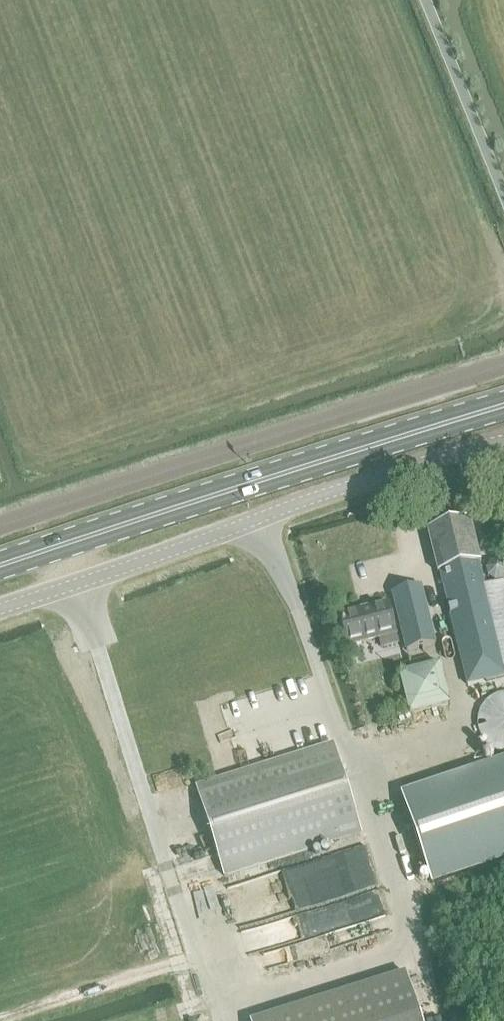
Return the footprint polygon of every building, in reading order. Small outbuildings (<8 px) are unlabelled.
[(503,678),(503,583),(484,588),(478,565),(481,565),(471,523),(427,534),(437,575),(440,574),(467,687),(503,678)] [(503,578),(503,567),(499,563),(490,565),(486,572),(488,578),(495,583),(503,581),(503,578)] [(406,652),(434,645),(421,590),(392,596),(406,652)] [(382,649),(399,646),(389,606),(341,617),(348,649),(381,641),(382,649)] [(410,714),(449,705),(440,668),(401,677),(410,714)] [(503,694),(497,695),(492,698),(487,702),(483,706),(480,712),(479,717),(478,723),(478,729),(480,735),(483,740),(486,745),(491,749),(496,752),(502,754),(503,754),(503,694)] [(224,878),(360,835),(332,746),(196,788),(224,878)] [(401,795),(431,885),(503,861),(503,761),(401,795)] [(263,1020),(419,1020),(405,976),(263,1020)]
